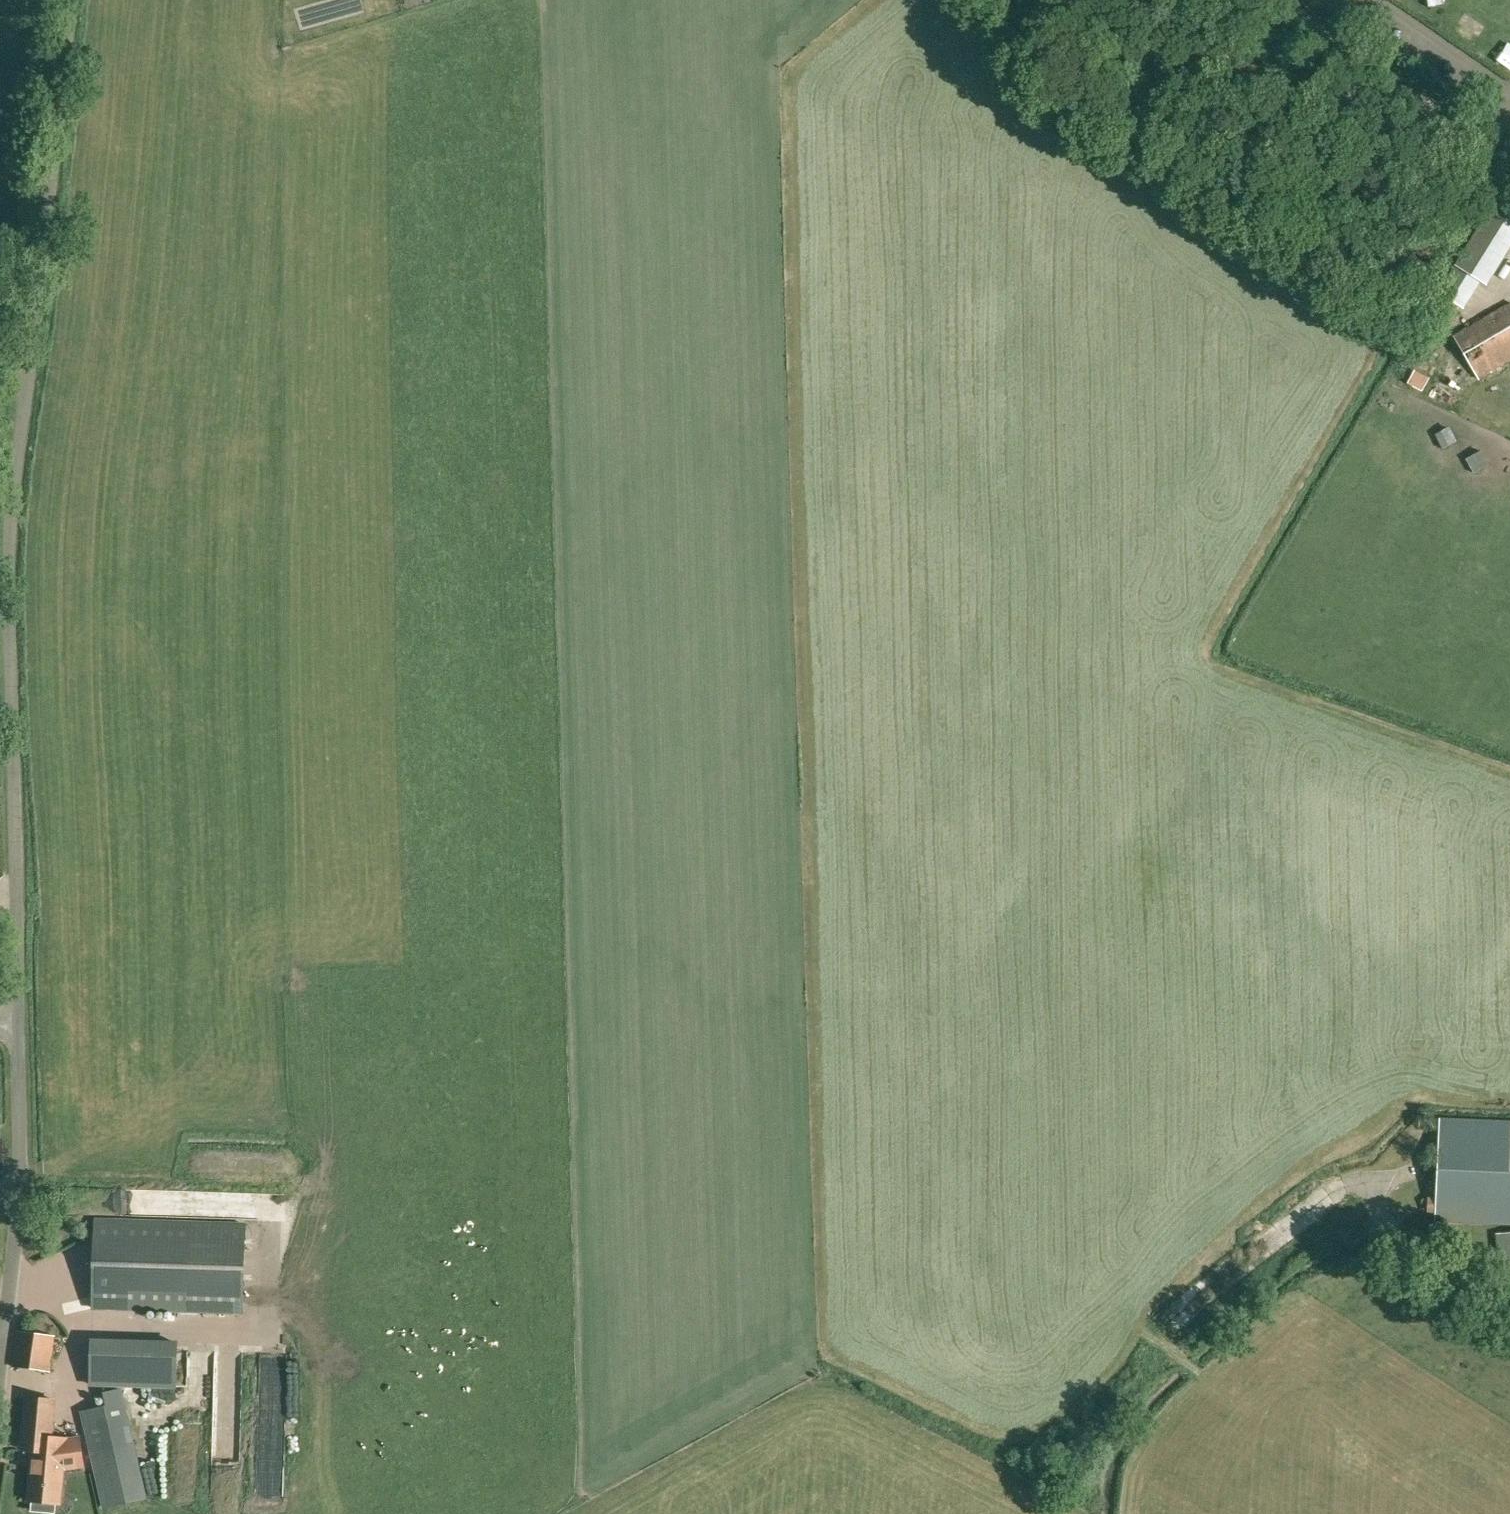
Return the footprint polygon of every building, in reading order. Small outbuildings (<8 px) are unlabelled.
[(1439,294),(1463,309),(1480,282),(1486,285),(1509,247),(1509,205),(1498,197),(1439,294)] [(1453,335),(1479,380),(1509,362),(1509,302),(1453,335)] [(1419,366),(1413,380),(1431,387),(1436,372),(1419,366)] [(1450,444),(1462,436),(1453,422),(1441,430),(1450,444)] [(1439,1119),(1436,1187),(1429,1187),(1428,1204),(1435,1204),(1434,1219),(1509,1223),(1509,1122),(1439,1119)] [(245,1225),(96,1220),(93,1308),(243,1312),(245,1225)] [(1501,1297),(1509,1297),(1509,1232),(1496,1233),(1501,1297)] [(55,1336),(18,1331),(13,1366),(50,1371),(55,1336)] [(178,1343),(92,1340),(91,1384),(176,1387),(178,1343)] [(102,1502),(145,1492),(122,1389),(103,1393),(106,1406),(81,1411),(102,1502)] [(80,1437),(65,1439),(51,1437),(54,1400),(26,1398),(22,1441),(21,1450),(32,1451),(30,1467),(27,1501),(32,1501),(31,1511),(54,1513),(55,1503),(60,1504),(63,1470),(84,1468),(80,1437)] [(154,1483),(175,1476),(169,1461),(149,1468),(154,1483)]
